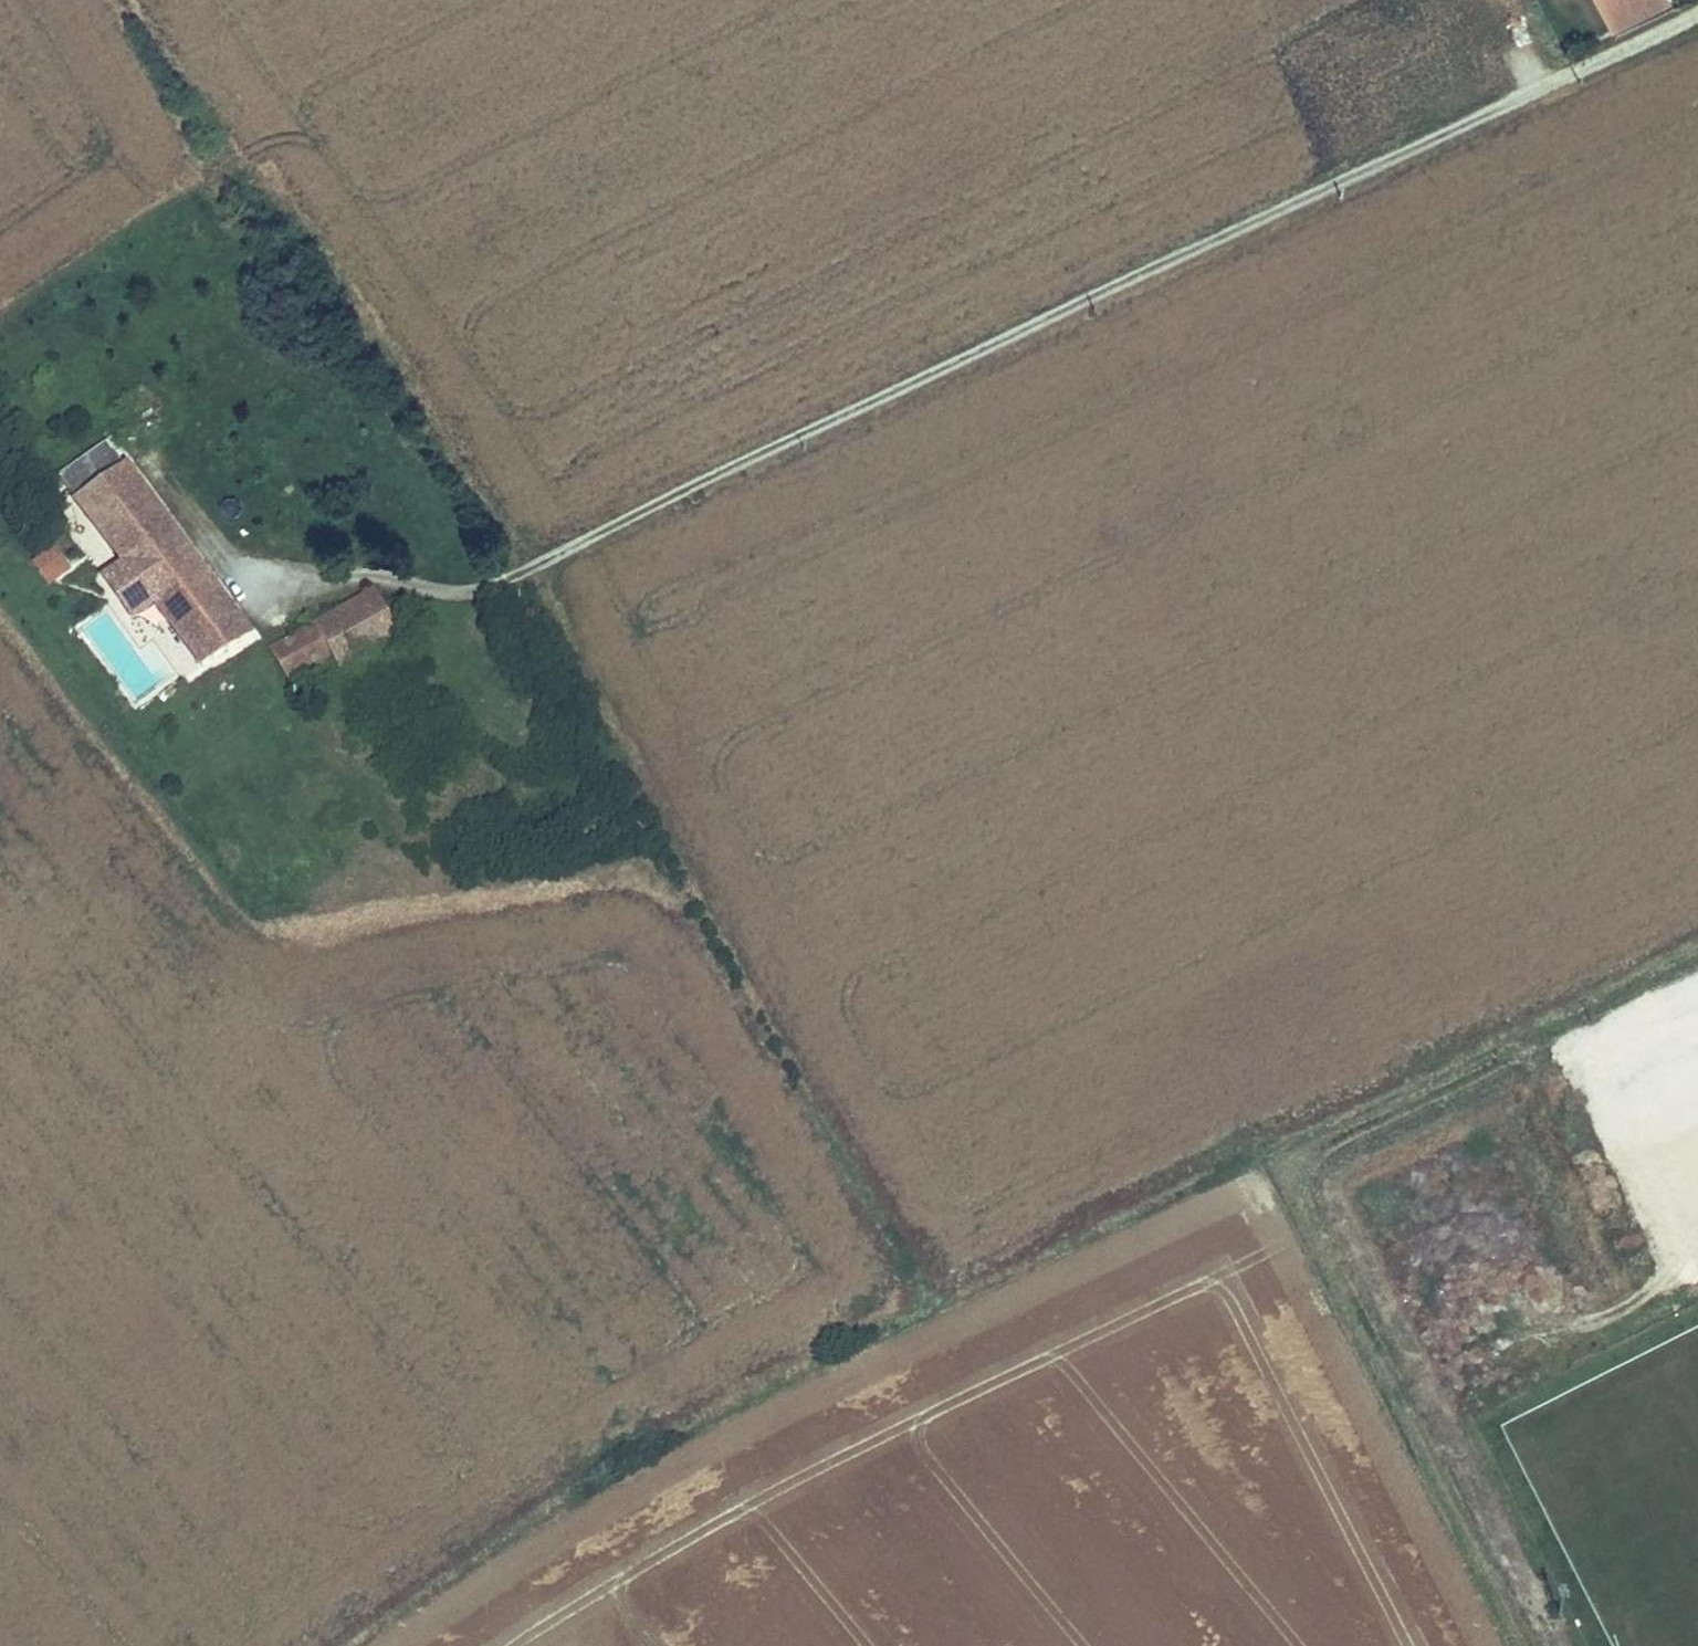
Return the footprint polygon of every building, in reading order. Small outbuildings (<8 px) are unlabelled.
[(1635,18),(1631,9),(1648,0),(1599,0),(1613,28),(1635,18)] [(1635,18),(1668,2),(1667,0),(1648,0),(1631,9),(1635,18)] [(59,472),(97,524),(142,492),(103,441),(59,472)] [(120,558),(98,572),(124,609),(148,592),(202,664),(245,632),(158,513),(142,492),(97,524),(114,548),(120,558)] [(47,588),(72,571),(53,544),(28,561),(47,588)] [(397,629),(375,592),(270,649),(292,685),(397,629)]
